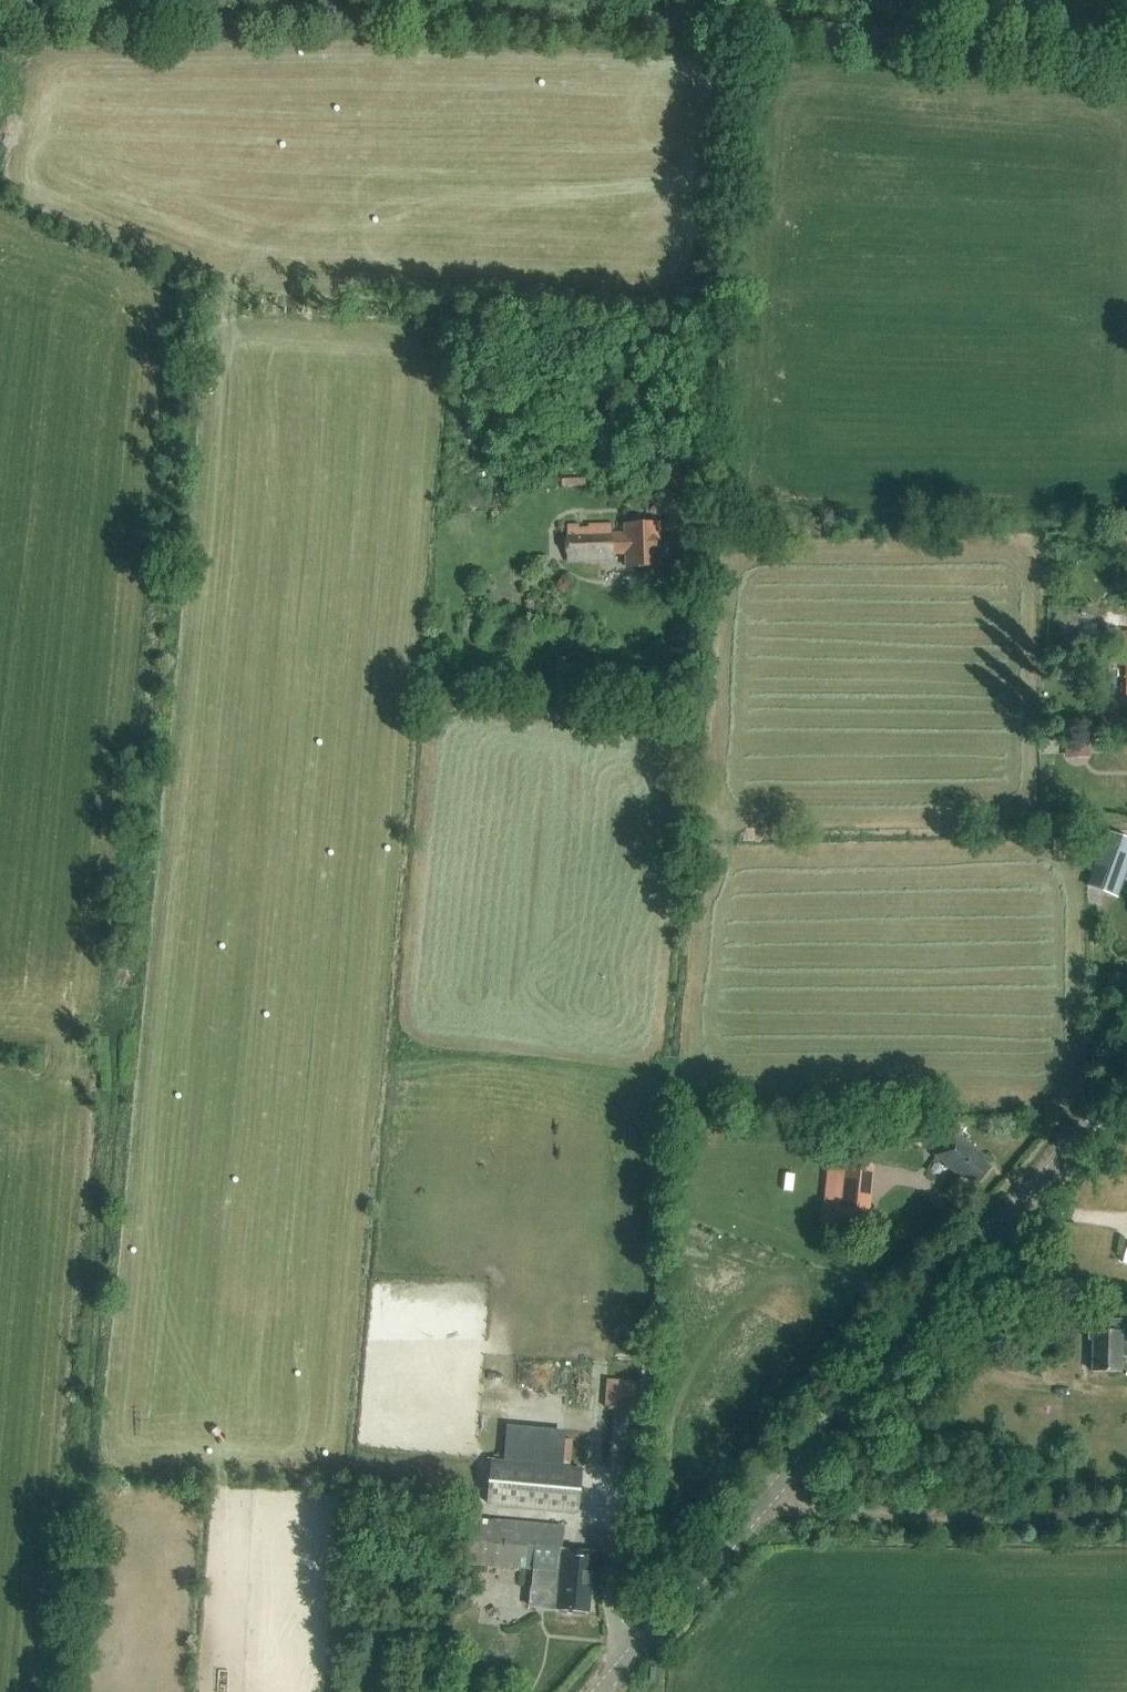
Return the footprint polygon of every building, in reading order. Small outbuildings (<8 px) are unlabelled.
[(462,430),(461,445),(478,447),(479,431),(462,430)] [(614,523),(568,525),(569,560),(614,559),(614,554),(628,553),(629,567),(663,565),(661,522),(627,523),(627,532),(614,533),(614,523)] [(1107,832),(1092,874),(1121,885),(1126,867),(1126,839),(1107,832)] [(882,1121),(883,1142),(932,1141),(941,1148),(935,1155),(959,1176),(961,1173),(975,1185),(989,1168),(983,1163),(987,1158),(955,1130),(950,1137),(931,1120),(882,1121)] [(839,1153),(839,1193),(866,1193),(866,1153),(839,1153)] [(1097,1320),(1094,1320),(1089,1323),(1089,1341),(1093,1343),(1093,1372),(1122,1372),(1122,1357),(1126,1357),(1126,1320),(1097,1319),(1097,1320)] [(641,1407),(641,1378),(604,1378),(604,1407),(641,1407)] [(500,1505),(558,1511),(578,1513),(582,1468),(562,1466),(566,1431),(507,1425),(503,1460),(491,1459),(487,1504),(500,1505)] [(456,1564),(531,1569),(528,1606),(588,1611),(590,1585),(598,1586),(601,1553),(558,1550),(560,1527),(475,1520),(459,1518),(456,1564)]
